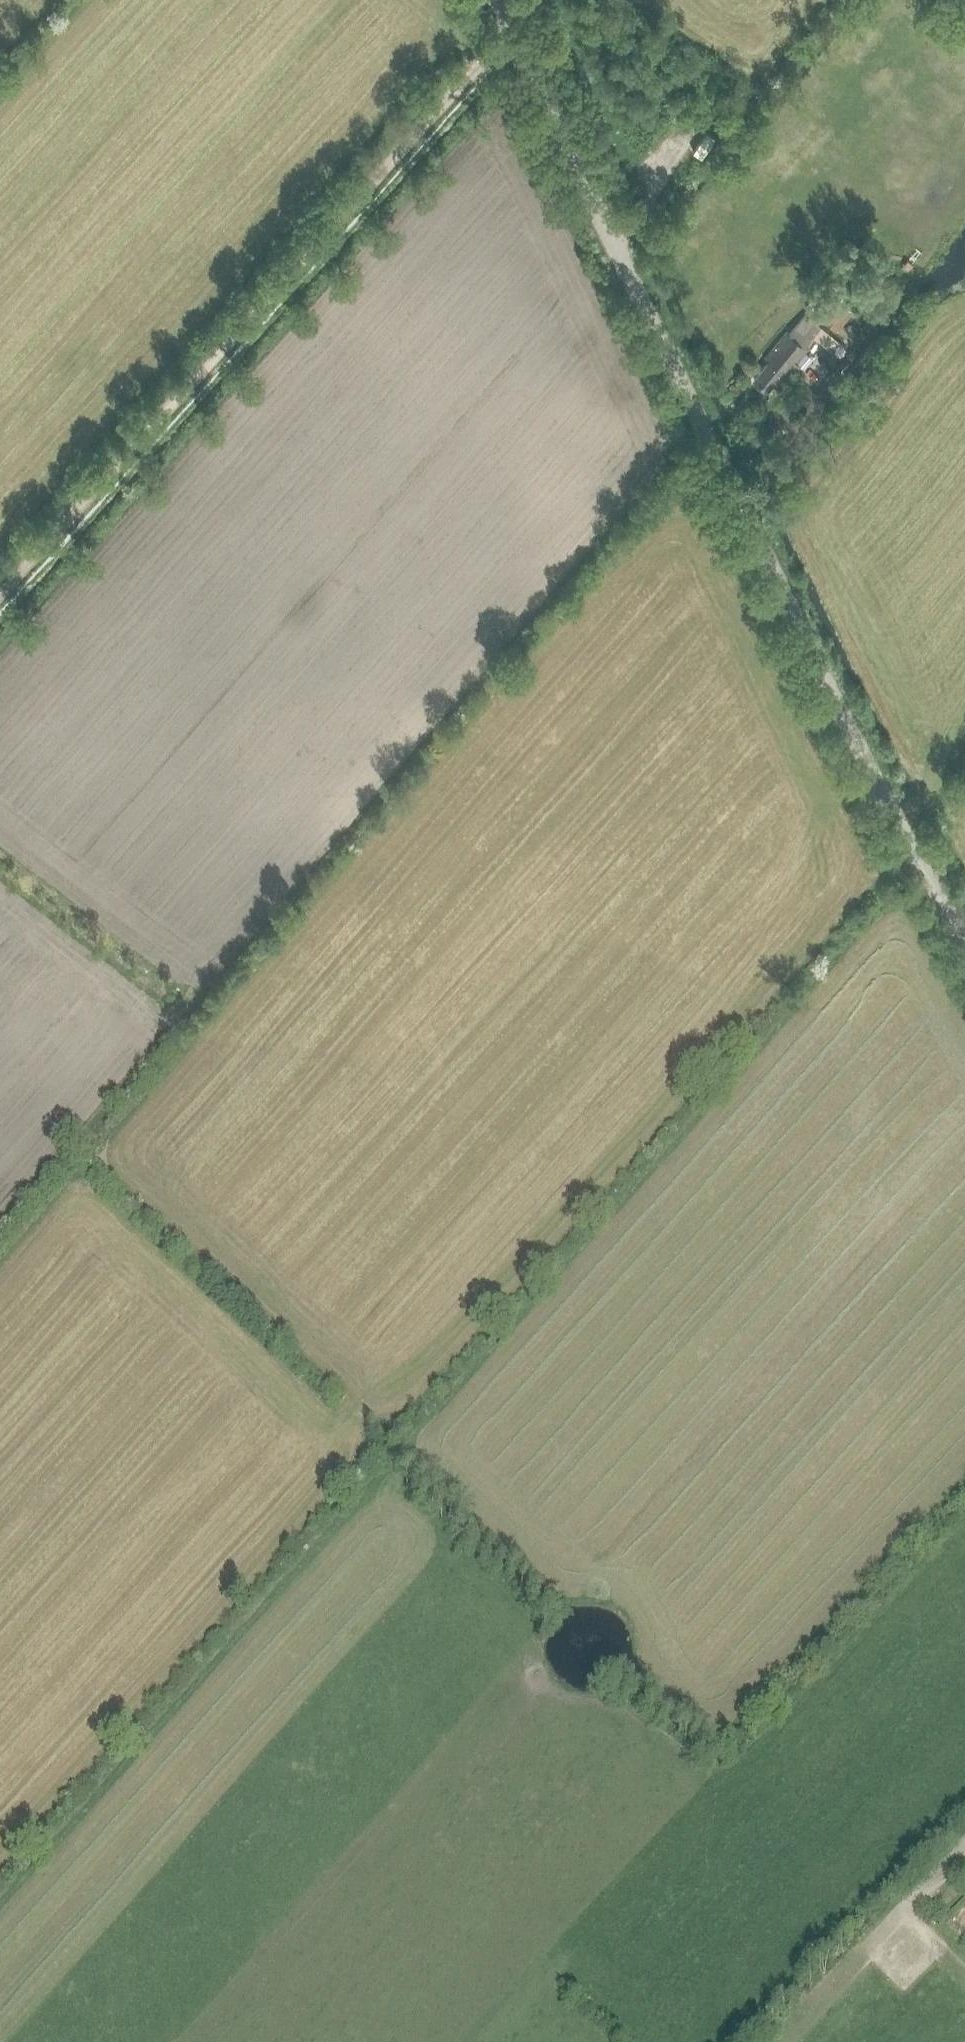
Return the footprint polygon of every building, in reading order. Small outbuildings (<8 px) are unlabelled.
[(701,157),(715,137),(707,132),(693,152),(701,157)] [(768,392),(773,386),(781,392),(790,381),(786,377),(809,349),(806,347),(822,328),(806,315),(789,335),(787,333),(764,361),(768,364),(754,381),(768,392)] [(802,383),(792,395),(806,407),(816,394),(802,383)]
